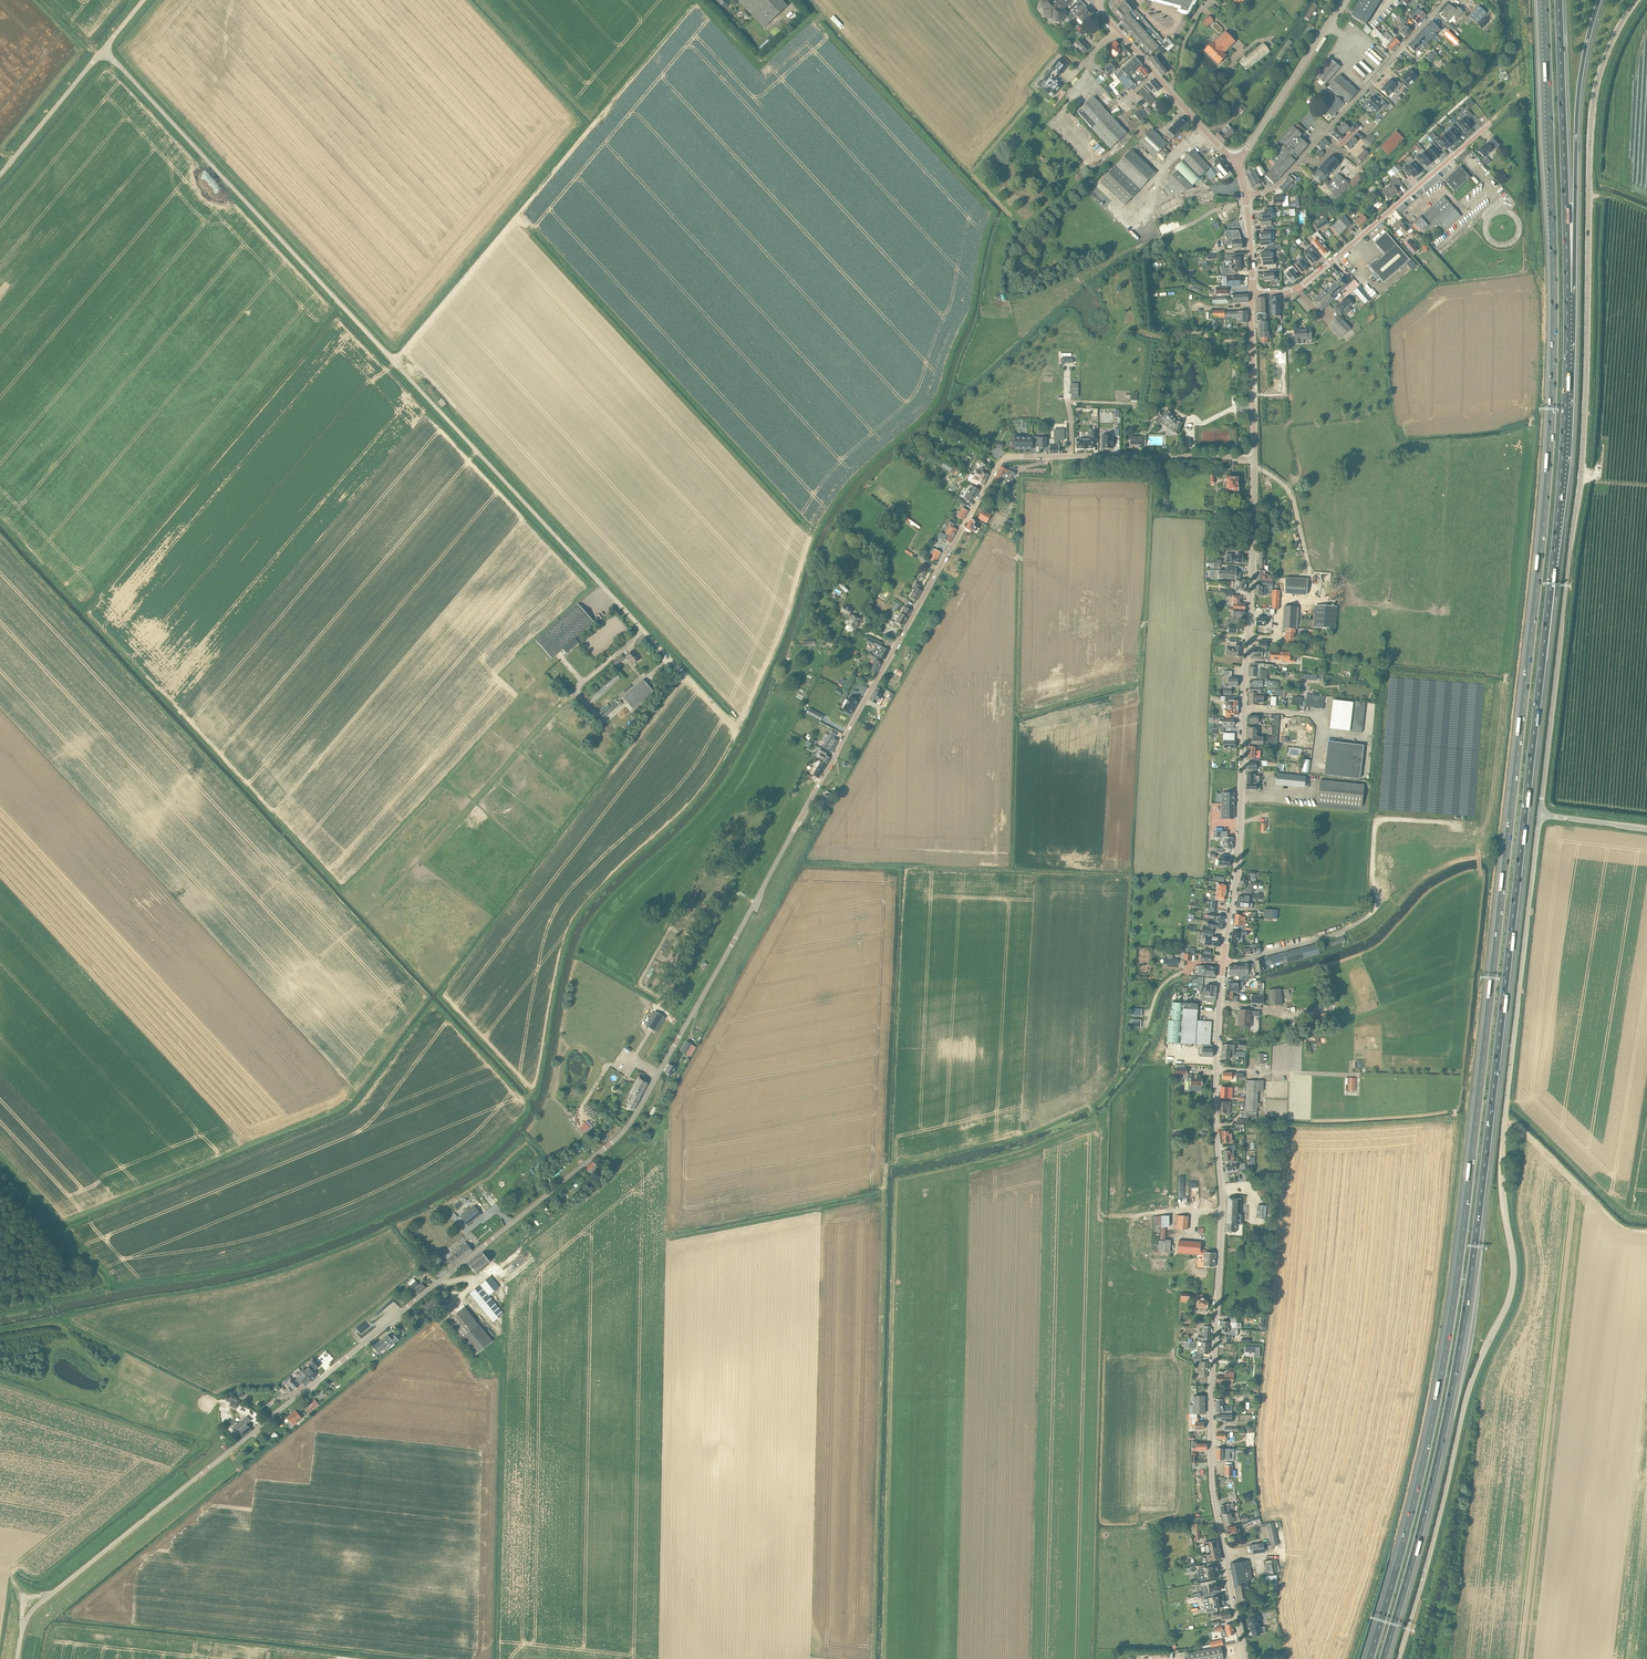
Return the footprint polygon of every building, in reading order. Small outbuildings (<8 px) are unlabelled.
[(722,5),(725,9),(731,5),(727,1),(727,0),(717,0),(718,1),(718,0),(722,5)] [(764,27),(787,5),(782,0),(738,0),(764,27)] [(1044,0),(1041,3),(1040,3),(1040,4),(1041,4),(1041,7),(1040,7),(1040,8),(1041,7),(1044,10),(1043,12),(1043,13),(1043,14),(1044,15),(1043,15),(1044,16),(1044,15),(1048,19),(1047,20),(1048,20),(1050,21),(1051,21),(1053,21),(1056,23),(1055,24),(1056,24),(1057,23),(1060,23),(1060,24),(1060,23),(1066,17),(1071,22),(1077,17),(1087,7),(1081,1),(1078,1),(1077,2),(1075,0),(1044,0)] [(1181,6),(1179,13),(1189,15),(1197,0),(1157,0),(1181,6)] [(1381,0),(1360,0),(1352,13),(1355,14),(1353,17),(1366,25),(1381,0)] [(1321,6),(1315,1),(1314,1),(1304,17),(1309,22),(1321,6)] [(1174,45),(1169,39),(1163,44),(1125,2),(1116,10),(1124,19),(1121,21),(1123,24),(1122,25),(1127,31),(1129,30),(1133,35),(1132,36),(1137,42),(1139,41),(1143,46),(1142,47),(1147,53),(1149,52),(1151,55),(1162,46),(1168,51),(1174,45)] [(1403,9),(1406,11),(1409,9),(1402,3),(1399,6),(1403,9)] [(1447,22),(1453,15),(1457,18),(1462,12),(1456,7),(1454,10),(1449,5),(1446,8),(1447,9),(1441,16),(1447,22)] [(1478,6),(1468,16),(1477,24),(1487,13),(1478,6)] [(1083,24),(1094,14),(1087,7),(1077,17),(1083,24)] [(1412,11),(1422,20),(1426,16),(1420,10),(1419,10),(1416,7),(1413,10),(1414,10),(1412,11)] [(1412,19),(1414,21),(1418,24),(1422,20),(1412,11),(1411,10),(1407,13),(1411,17),(1413,15),(1414,16),(1412,19)] [(1209,16),(1202,23),(1207,27),(1213,21),(1209,16)] [(1398,31),(1401,34),(1405,38),(1411,31),(1404,25),(1406,23),(1401,18),(1399,16),(1397,19),(1399,21),(1402,24),(1400,26),(1402,27),(1398,31)] [(1487,16),(1478,25),(1482,28),(1489,21),(1488,20),(1490,18),(1487,16)] [(733,19),(731,21),(730,21),(739,31),(742,29),(733,19)] [(1408,46),(1412,50),(1415,53),(1422,46),(1423,47),(1440,30),(1431,21),(1408,46)] [(1366,24),(1363,30),(1368,35),(1372,30),(1366,24)] [(1305,33),(1308,35),(1309,35),(1314,29),(1310,27),(1305,33)] [(1380,33),(1385,38),(1390,43),(1392,40),(1392,39),(1393,38),(1390,36),(1390,35),(1387,32),(1388,30),(1385,28),(1380,33)] [(1375,29),(1372,32),(1382,41),(1383,42),(1381,44),(1383,46),(1385,48),(1386,47),(1388,48),(1392,52),(1396,48),(1390,43),(1385,38),(1380,33),(1375,29)] [(1225,32),(1218,39),(1213,44),(1212,44),(1205,51),(1218,64),(1226,57),(1223,54),(1235,42),(1225,32)] [(757,50),(759,52),(770,42),(769,41),(771,39),(769,37),(766,39),(767,40),(757,50)] [(1075,44),(1084,53),(1090,48),(1081,38),(1075,44)] [(1390,43),(1396,48),(1400,43),(1394,38),(1392,40),(1390,43)] [(1289,40),(1277,57),(1280,59),(1293,42),(1289,40)] [(1107,51),(1115,58),(1121,51),(1117,47),(1118,45),(1115,42),(1107,51)] [(1270,52),(1262,42),(1239,61),(1247,71),(1270,52)] [(1426,58),(1430,62),(1436,55),(1432,51),(1426,58)] [(1099,62),(1098,64),(1101,66),(1107,58),(1106,58),(1107,56),(1105,55),(1104,56),(1099,62)] [(1168,72),(1156,56),(1149,61),(1162,77),(1168,72)] [(1135,57),(1127,64),(1134,72),(1142,65),(1135,57)] [(1049,77),(1043,85),(1046,87),(1045,87),(1047,89),(1054,94),(1060,87),(1057,84),(1058,82),(1055,80),(1059,75),(1060,75),(1067,66),(1059,59),(1051,68),(1053,69),(1047,76),(1049,77)] [(1331,60),(1317,77),(1325,84),(1340,68),(1331,60)] [(1442,60),(1440,63),(1446,69),(1448,66),(1442,60)] [(1113,73),(1114,72),(1118,68),(1113,61),(1107,66),(1104,68),(1109,75),(1113,72),(1113,73)] [(1117,73),(1116,75),(1118,77),(1120,80),(1128,90),(1132,86),(1134,84),(1128,78),(1134,72),(1127,64),(1121,70),(1120,71),(1119,72),(1117,73)] [(1141,82),(1145,79),(1144,78),(1149,74),(1143,66),(1137,71),(1140,74),(1134,79),(1136,81),(1138,79),(1141,82)] [(1402,79),(1406,82),(1407,84),(1411,79),(1413,81),(1417,77),(1409,70),(1402,79)] [(1328,87),(1347,104),(1358,92),(1339,75),(1328,87)] [(1390,80),(1381,90),(1388,96),(1392,92),(1394,94),(1402,85),(1395,79),(1392,82),(1390,80)] [(1154,94),(1159,90),(1160,89),(1153,80),(1138,92),(1150,106),(1156,101),(1148,92),(1151,90),(1154,94)] [(1343,105),(1339,101),(1329,91),(1325,95),(1332,100),(1327,105),(1336,113),(1343,105)] [(1127,133),(1097,101),(1093,97),(1077,112),(1111,149),(1127,133)] [(1372,97),(1366,104),(1366,105),(1366,106),(1369,108),(1369,107),(1375,113),(1382,106),(1384,108),(1388,105),(1381,99),(1378,102),(1372,97)] [(1471,99),(1466,104),(1470,108),(1475,104),(1471,99)] [(1237,101),(1233,106),(1241,114),(1246,108),(1237,101)] [(1332,117),(1336,113),(1327,105),(1323,109),(1332,117)] [(1148,106),(1144,110),(1142,108),(1134,114),(1140,122),(1142,121),(1143,120),(1152,112),(1148,106)] [(1464,113),(1469,119),(1473,116),(1468,110),(1464,113)] [(1186,124),(1180,118),(1168,131),(1168,132),(1164,137),(1169,142),(1186,124)] [(1458,124),(1466,132),(1467,131),(1467,132),(1471,130),(1470,129),(1472,126),(1465,118),(1458,124)] [(1344,122),(1337,130),(1343,135),(1349,128),(1344,122)] [(1446,134),(1453,143),(1454,142),(1455,143),(1458,141),(1457,140),(1460,137),(1456,132),(1458,130),(1453,124),(1450,127),(1452,129),(1446,134)] [(1227,125),(1215,137),(1223,144),(1228,139),(1235,132),(1227,125)] [(1283,146),(1270,161),(1269,162),(1273,167),(1271,169),(1280,177),(1295,161),(1293,159),(1298,154),(1299,155),(1308,145),(1299,137),(1302,135),(1293,126),(1281,139),(1287,144),(1285,147),(1283,146)] [(1168,144),(1152,129),(1152,128),(1139,142),(1155,157),(1168,144)] [(1343,137),(1334,128),(1329,133),(1331,135),(1338,142),(1343,137)] [(1396,131),(1380,148),(1389,155),(1404,139),(1396,131)] [(1355,135),(1349,141),(1345,145),(1349,149),(1350,149),(1352,147),(1360,139),(1362,141),(1365,138),(1357,132),(1355,135)] [(1369,147),(1376,138),(1370,133),(1363,142),(1369,147)] [(1453,143),(1446,134),(1439,140),(1438,138),(1435,140),(1440,146),(1442,144),(1447,149),(1449,146),(1450,147),(1453,145),(1453,144),(1453,143)] [(1495,136),(1490,141),(1497,148),(1502,144),(1495,136)] [(1330,145),(1323,138),(1316,145),(1321,150),(1326,145),(1328,147),(1330,145)] [(1425,152),(1433,160),(1434,160),(1434,161),(1438,158),(1437,157),(1439,155),(1435,150),(1438,147),(1433,142),(1430,144),(1432,146),(1425,152)] [(1478,151),(1482,155),(1484,158),(1493,150),(1487,143),(1484,145),(1478,151)] [(1156,173),(1131,150),(1099,183),(1124,206),(1156,173)] [(1192,186),(1195,183),(1198,187),(1204,184),(1205,182),(1200,177),(1210,168),(1207,165),(1193,150),(1183,159),(1183,160),(1175,168),(1192,186)] [(1360,162),(1369,153),(1365,150),(1356,158),(1360,162)] [(1320,151),(1316,156),(1319,159),(1324,154),(1320,151)] [(1433,160),(1425,152),(1419,157),(1417,155),(1414,157),(1419,163),(1422,161),(1426,166),(1429,164),(1430,165),(1433,162),(1432,161),(1433,160)] [(1208,171),(1213,178),(1219,172),(1226,166),(1223,162),(1224,161),(1220,156),(1214,161),(1215,162),(1213,163),(1215,165),(1211,169),(1208,171)] [(1317,170),(1326,178),(1340,164),(1331,156),(1317,170)] [(1402,169),(1407,175),(1410,172),(1414,177),(1416,175),(1417,176),(1420,173),(1420,172),(1421,171),(1413,163),(1407,168),(1405,166),(1402,169)] [(1256,170),(1247,175),(1253,188),(1261,184),(1261,183),(1262,183),(1258,175),(1259,175),(1262,176),(1265,173),(1258,164),(1255,167),(1256,170)] [(1219,172),(1223,177),(1224,177),(1226,180),(1232,175),(1230,172),(1231,171),(1226,166),(1219,172)] [(1394,166),(1387,173),(1391,177),(1393,175),(1394,176),(1399,171),(1394,166)] [(1460,166),(1459,167),(1444,180),(1454,192),(1470,177),(1460,166)] [(1271,169),(1269,172),(1265,176),(1274,184),(1280,177),(1271,169)] [(1342,193),(1330,182),(1326,178),(1317,170),(1312,176),(1320,184),(1323,181),(1327,186),(1327,187),(1338,198),(1342,193)] [(1169,183),(1165,187),(1165,188),(1172,195),(1194,189),(1177,171),(1167,181),(1169,183)] [(1338,173),(1335,177),(1330,182),(1342,193),(1350,185),(1338,173)] [(1293,181),(1294,182),(1297,179),(1292,174),(1279,189),(1283,193),(1293,181)] [(1349,183),(1353,187),(1362,178),(1358,174),(1349,183)] [(1401,184),(1397,180),(1395,178),(1389,183),(1391,184),(1386,188),(1387,188),(1382,193),(1380,191),(1388,200),(1398,192),(1395,189),(1401,184)] [(1371,192),(1366,197),(1375,207),(1378,205),(1381,203),(1378,200),(1381,197),(1377,191),(1373,194),(1371,192)] [(1273,197),(1274,204),(1283,203),(1283,207),(1288,206),(1288,196),(1273,197)] [(1412,226),(1416,230),(1418,233),(1420,231),(1421,232),(1424,229),(1426,231),(1433,225),(1434,226),(1436,225),(1438,228),(1440,226),(1444,231),(1447,228),(1461,216),(1443,196),(1413,223),(1414,224),(1412,226)] [(1272,213),(1272,209),(1264,209),(1265,213),(1261,213),(1262,219),(1271,219),(1272,219),(1272,213)] [(1353,220),(1355,223),(1359,227),(1367,220),(1363,215),(1365,213),(1362,210),(1358,214),(1361,218),(1359,219),(1358,219),(1356,217),(1353,220)] [(1334,220),(1331,215),(1314,225),(1317,230),(1318,230),(1334,220)] [(1351,224),(1347,220),(1344,216),(1331,227),(1339,235),(1351,224)] [(1271,219),(1262,219),(1260,220),(1261,226),(1266,226),(1266,230),(1273,230),(1273,225),(1271,225),(1271,220),(1271,219)] [(1400,229),(1403,234),(1406,231),(1403,227),(1404,226),(1399,221),(1393,226),(1397,232),(1400,229)] [(1232,249),(1236,249),(1242,249),(1244,248),(1243,244),(1242,244),(1242,242),(1242,241),(1239,233),(1236,234),(1235,230),(1226,231),(1227,245),(1232,245),(1232,249)] [(1273,230),(1266,230),(1266,233),(1260,233),(1261,239),(1271,238),(1271,239),(1274,238),(1274,232),(1273,230)] [(1410,260),(1389,237),(1386,232),(1374,243),(1384,255),(1378,260),(1377,259),(1369,266),(1383,283),(1410,260)] [(1317,233),(1311,237),(1314,240),(1313,242),(1320,251),(1324,255),(1329,251),(1325,247),(1322,244),(1325,242),(1317,233)] [(1271,238),(1261,239),(1259,239),(1260,246),(1267,245),(1267,249),(1275,248),(1275,245),(1270,245),(1269,239),(1271,239),(1271,238)] [(1408,249),(1411,252),(1412,254),(1417,250),(1409,240),(1404,244),(1405,245),(1408,249)] [(1310,246),(1307,249),(1303,253),(1309,260),(1312,265),(1317,260),(1314,256),(1316,253),(1312,248),(1310,246)] [(1275,248),(1267,249),(1268,252),(1260,253),(1261,259),(1262,259),(1272,258),(1271,258),(1270,252),(1275,252),(1275,248)] [(1229,262),(1230,265),(1241,264),(1240,258),(1233,258),(1233,255),(1226,255),(1226,262),(1229,262)] [(1301,256),(1298,259),(1294,263),(1299,269),(1302,273),(1307,269),(1303,264),(1306,262),(1301,256)] [(1272,258),(1262,259),(1263,266),(1269,265),(1269,269),(1276,268),(1276,264),(1273,264),(1272,258)] [(1240,271),(1241,264),(1230,265),(1230,268),(1222,268),(1222,275),(1234,274),(1234,271),(1240,271)] [(1291,265),(1288,267),(1284,271),(1286,274),(1292,282),(1297,277),(1293,273),(1296,270),(1291,265)] [(1274,274),(1277,274),(1276,270),(1269,270),(1270,274),(1263,274),(1264,281),(1274,280),(1274,274)] [(1341,278),(1336,282),(1342,289),(1347,285),(1343,281),(1346,279),(1343,276),(1341,279),(1341,278)] [(1226,283),(1227,283),(1227,286),(1235,286),(1240,286),(1240,278),(1235,278),(1235,277),(1227,277),(1227,281),(1226,281),(1226,283)] [(1366,280),(1360,285),(1368,295),(1374,289),(1366,280)] [(1336,282),(1331,287),(1337,294),(1342,289),(1336,282)] [(1337,294),(1331,287),(1325,292),(1333,300),(1334,299),(1333,298),(1337,294)] [(1324,291),(1318,297),(1327,306),(1333,300),(1325,292),(1324,291)] [(1247,294),(1233,295),(1233,303),(1248,303),(1247,294)] [(1269,297),(1270,316),(1281,316),(1280,297),(1269,297)] [(1313,302),(1316,306),(1321,311),(1327,306),(1318,297),(1313,302)] [(1338,304),(1345,311),(1352,304),(1345,297),(1338,304)] [(1266,318),(1266,298),(1259,299),(1256,299),(1255,300),(1255,313),(1256,321),(1262,321),(1266,321),(1266,318)] [(1339,316),(1329,324),(1341,337),(1350,328),(1340,317),(1345,311),(1338,304),(1333,309),(1339,316)] [(1226,312),(1226,318),(1226,328),(1231,328),(1231,323),(1248,323),(1247,312),(1226,312)] [(1268,322),(1265,322),(1259,323),(1260,339),(1261,339),(1261,343),(1267,343),(1267,338),(1268,338),(1268,322)] [(1311,338),(1311,334),(1311,329),(1294,330),(1295,339),(1296,339),(1296,344),(1302,343),(1304,343),(1303,339),(1311,338)] [(1158,418),(1154,421),(1158,425),(1160,423),(1164,420),(1175,427),(1173,432),(1173,433),(1178,435),(1182,423),(1177,421),(1170,413),(1170,412),(1169,411),(1168,411),(1167,410),(1163,414),(1161,411),(1156,415),(1159,417),(1158,418)] [(1054,429),(1054,435),(1054,444),(1050,444),(1050,454),(1059,453),(1058,441),(1064,441),(1064,429),(1054,429)] [(1089,439),(1077,439),(1077,448),(1083,448),(1083,449),(1087,449),(1087,448),(1093,448),(1093,438),(1097,438),(1097,431),(1089,431),(1089,438),(1089,439)] [(1112,435),(1102,435),(1103,448),(1112,448),(1112,447),(1113,447),(1113,438),(1112,438),(1112,435)] [(1015,438),(1015,448),(1015,450),(1033,450),(1033,447),(1038,447),(1038,449),(1046,449),(1046,438),(1040,438),(1040,437),(1032,437),(1032,438),(1015,438)] [(1130,445),(1140,445),(1140,446),(1145,446),(1145,437),(1130,437),(1130,445)] [(919,458),(924,462),(927,457),(922,453),(919,458)] [(966,471),(974,475),(974,476),(986,481),(989,475),(982,472),(983,470),(982,467),(986,465),(984,460),(976,463),(973,470),(972,471),(967,469),(966,471)] [(994,478),(999,481),(1001,478),(1006,481),(1008,479),(1011,481),(1015,473),(1004,467),(1004,468),(1001,467),(994,478)] [(983,486),(986,481),(974,476),(971,474),(968,481),(971,482),(978,485),(978,484),(983,486)] [(1223,477),(1223,482),(1226,482),(1226,495),(1232,495),(1232,491),(1238,491),(1238,477),(1232,477),(1226,477),(1223,477)] [(970,488),(966,494),(965,496),(967,498),(966,501),(971,504),(972,502),(970,500),(972,497),(974,498),(979,490),(973,486),(971,489),(970,488)] [(888,507),(891,509),(890,510),(900,516),(902,513),(896,510),(899,507),(894,504),(894,505),(892,503),(888,507)] [(957,516),(958,517),(963,520),(968,511),(962,508),(960,511),(960,512),(957,516)] [(983,510),(979,518),(979,519),(987,523),(991,516),(991,515),(983,510)] [(970,531),(972,532),(974,532),(977,527),(974,525),(976,522),(971,519),(966,528),(970,531)] [(949,526),(944,534),(952,539),(954,535),(954,534),(956,530),(949,526)] [(937,538),(940,539),(945,542),(946,541),(950,543),(952,539),(944,534),(940,532),(937,538)] [(935,550),(929,559),(936,563),(941,553),(935,549),(935,550)] [(1226,554),(1226,557),(1231,557),(1231,562),(1235,562),(1235,563),(1241,563),(1243,563),(1243,555),(1242,555),(1242,554),(1235,554),(1235,555),(1231,554),(1226,554)] [(1256,580),(1273,581),(1273,576),(1269,575),(1265,574),(1265,575),(1264,575),(1265,571),(1263,571),(1264,560),(1260,560),(1259,567),(1260,567),(1259,570),(1257,570),(1256,580)] [(1231,567),(1220,567),(1220,564),(1213,563),(1213,568),(1213,569),(1217,569),(1217,570),(1210,569),(1209,578),(1235,580),(1235,579),(1241,579),(1241,572),(1236,572),(1236,568),(1231,567)] [(1286,577),(1285,593),(1307,594),(1308,578),(1286,577)] [(1236,591),(1240,592),(1245,592),(1246,580),(1236,580),(1236,581),(1235,581),(1235,583),(1233,583),(1232,588),(1236,589),(1236,591)] [(910,598),(911,598),(916,601),(922,591),(918,589),(920,586),(921,586),(916,584),(912,590),(913,591),(910,598)] [(1255,595),(1258,595),(1266,595),(1266,590),(1264,590),(1265,586),(1262,586),(1256,585),(1255,595)] [(1241,597),(1236,596),(1233,596),(1232,600),(1234,600),(1233,609),(1239,610),(1242,611),(1242,609),(1245,609),(1245,604),(1239,604),(1239,601),(1241,601),(1241,597)] [(893,608),(890,614),(892,615),(893,616),(897,610),(901,605),(897,602),(894,600),(892,603),(895,605),(894,607),(893,608)] [(575,638),(593,622),(577,604),(535,641),(552,659),(562,649),(575,638)] [(840,614),(850,619),(849,621),(848,620),(846,621),(845,623),(845,625),(847,625),(855,630),(861,619),(852,615),(851,614),(853,609),(844,605),(840,614)] [(1337,606),(1315,605),(1314,627),(1336,629),(1337,606)] [(1298,607),(1290,607),(1284,606),(1283,629),(1286,629),(1286,632),(1285,643),(1294,644),(1295,629),(1297,630),(1298,607)] [(901,613),(898,617),(896,622),(903,626),(908,617),(906,616),(908,613),(909,614),(911,610),(907,608),(903,614),(901,613)] [(1233,618),(1236,618),(1242,619),(1242,618),(1241,618),(1242,615),(1244,615),(1245,609),(1242,609),(1242,611),(1239,610),(1233,609),(1233,618)] [(1257,618),(1256,620),(1256,625),(1265,626),(1265,623),(1268,623),(1268,618),(1262,617),(1262,618),(1257,618)] [(575,638),(562,649),(566,654),(570,650),(579,643),(579,642),(575,638)] [(876,645),(872,652),(879,656),(878,657),(884,660),(889,651),(882,647),(883,645),(871,638),(870,641),(875,643),(874,644),(876,645)] [(1262,652),(1265,652),(1265,648),(1267,648),(1267,641),(1259,641),(1259,645),(1262,646),(1262,649),(1254,649),(1253,656),(1262,657),(1262,652)] [(1235,656),(1236,656),(1241,657),(1242,646),(1236,646),(1235,648),(1232,648),(1232,647),(1227,647),(1226,656),(1235,656)] [(1265,648),(1265,652),(1266,652),(1266,657),(1270,658),(1270,659),(1284,660),(1284,662),(1294,662),(1294,655),(1290,655),(1290,653),(1288,653),(1288,651),(1285,651),(1285,652),(1284,652),(1267,651),(1267,648),(1265,648)] [(632,651),(628,655),(624,658),(621,655),(613,662),(616,666),(626,657),(633,665),(640,659),(632,651)] [(880,660),(875,657),(874,656),(869,654),(867,657),(875,662),(871,669),(877,672),(882,663),(879,662),(880,660)] [(1248,676),(1257,676),(1258,671),(1258,668),(1263,668),(1264,664),(1260,663),(1260,664),(1253,663),(1253,666),(1254,666),(1254,667),(1249,667),(1248,676)] [(887,678),(888,678),(889,679),(893,672),(900,676),(903,672),(895,668),(894,668),(893,667),(891,671),(890,672),(887,678)] [(1268,669),(1263,668),(1258,668),(1258,671),(1257,676),(1258,676),(1257,681),(1250,681),(1249,687),(1262,687),(1270,687),(1279,688),(1279,683),(1277,681),(1267,680),(1268,669)] [(1224,695),(1225,695),(1231,695),(1231,689),(1230,689),(1230,686),(1237,687),(1238,678),(1232,677),(1228,677),(1228,686),(1224,686),(1224,695)] [(643,680),(638,684),(623,698),(633,709),(653,691),(643,680)] [(1259,696),(1263,696),(1264,693),(1260,693),(1261,687),(1249,687),(1249,693),(1256,693),(1256,696),(1259,696)] [(881,690),(880,689),(876,688),(870,700),(880,706),(884,699),(879,697),(881,693),(880,692),(881,690)] [(1263,703),(1263,696),(1259,696),(1256,696),(1256,693),(1249,693),(1249,704),(1256,705),(1256,702),(1259,702),(1259,703),(1263,703)] [(1220,696),(1220,700),(1225,700),(1225,701),(1226,701),(1229,701),(1229,706),(1226,706),(1226,710),(1225,710),(1223,710),(1223,715),(1225,715),(1225,717),(1226,717),(1231,718),(1231,715),(1238,715),(1238,701),(1233,701),(1233,696),(1225,696),(1225,697),(1220,696)] [(1292,696),(1292,699),(1291,704),(1298,705),(1298,704),(1301,704),(1302,697),(1292,696)] [(850,707),(849,706),(848,706),(845,711),(848,713),(851,709),(855,711),(859,704),(853,700),(850,707)] [(1331,713),(1330,728),(1335,729),(1350,731),(1362,732),(1365,703),(1353,701),(1353,702),(1339,701),(1333,700),(1331,713)] [(823,716),(813,710),(811,715),(821,720),(823,716)] [(1260,723),(1261,720),(1261,717),(1258,717),(1258,715),(1249,715),(1249,723),(1260,723)] [(1235,720),(1229,719),(1222,719),(1222,728),(1226,728),(1228,728),(1228,725),(1234,725),(1235,720)] [(1254,739),(1252,739),(1252,744),(1258,744),(1276,745),(1278,727),(1272,726),(1271,737),(1263,737),(1257,737),(1254,737),(1254,739)] [(1254,737),(1257,737),(1257,733),(1258,733),(1258,728),(1248,728),(1248,739),(1252,739),(1254,739),(1254,737)] [(1223,748),(1235,749),(1235,741),(1234,741),(1234,738),(1233,738),(1233,731),(1227,730),(1227,741),(1223,741),(1223,748)] [(855,740),(852,746),(854,747),(855,745),(859,747),(865,735),(862,734),(858,741),(855,740)] [(829,750),(832,752),(838,741),(834,739),(831,743),(827,741),(824,745),(830,748),(829,750)] [(1254,761),(1259,761),(1259,758),(1258,758),(1258,755),(1254,755),(1255,747),(1248,746),(1248,757),(1254,758),(1254,761)] [(819,752),(822,753),(819,758),(823,760),(822,761),(827,764),(830,758),(825,755),(827,752),(822,748),(819,752)] [(1291,750),(1290,760),(1300,761),(1301,751),(1291,750)] [(818,768),(814,775),(815,776),(819,778),(822,773),(819,771),(820,769),(823,771),(827,764),(822,761),(818,768)] [(1246,790),(1256,790),(1256,784),(1259,784),(1260,776),(1254,776),(1254,774),(1247,774),(1246,790)] [(1305,777),(1298,776),(1278,774),(1276,784),(1304,787),(1305,777)] [(1363,784),(1319,781),(1317,803),(1362,806),(1363,784)] [(824,794),(820,802),(825,805),(830,797),(831,798),(833,794),(827,791),(824,795),(824,794)] [(1234,819),(1234,793),(1225,793),(1222,793),(1221,818),(1224,819),(1234,819)] [(1223,849),(1227,849),(1232,849),(1233,838),(1227,838),(1228,831),(1216,831),(1216,837),(1224,837),(1223,849)] [(1224,865),(1229,866),(1231,859),(1227,858),(1227,857),(1220,856),(1220,860),(1218,860),(1218,866),(1223,867),(1224,865)] [(1218,886),(1217,891),(1226,893),(1227,888),(1226,888),(1227,885),(1218,884),(1217,884),(1217,882),(1214,882),(1213,886),(1218,886)] [(1245,893),(1250,893),(1251,894),(1251,891),(1250,890),(1251,887),(1252,887),(1252,884),(1240,882),(1239,888),(1246,888),(1245,893)] [(1226,893),(1217,891),(1216,896),(1211,896),(1211,900),(1214,901),(1215,898),(1216,898),(1216,899),(1217,899),(1224,900),(1225,897),(1226,897),(1226,893)] [(1237,901),(1248,903),(1250,895),(1244,895),(1243,897),(1238,896),(1237,901)] [(1263,919),(1274,919),(1277,919),(1278,909),(1264,909),(1263,919)] [(1215,916),(1215,914),(1209,913),(1208,921),(1213,922),(1213,921),(1216,922),(1216,924),(1220,924),(1221,923),(1223,923),(1224,917),(1219,916),(1215,916)] [(1208,921),(1207,927),(1211,928),(1211,929),(1213,930),(1213,928),(1217,929),(1223,929),(1223,923),(1221,923),(1220,924),(1216,924),(1216,922),(1213,921),(1213,922),(1208,921)] [(1233,931),(1232,940),(1237,941),(1237,938),(1242,938),(1242,934),(1246,935),(1246,930),(1241,930),(1241,933),(1239,932),(1233,931)] [(1210,945),(1214,946),(1220,946),(1220,940),(1217,939),(1218,938),(1212,937),(1212,934),(1202,932),(1202,933),(1201,933),(1200,937),(1203,937),(1203,938),(1211,939),(1210,941),(1208,940),(1207,945),(1210,945)] [(1241,949),(1242,955),(1252,953),(1253,954),(1254,954),(1254,951),(1257,950),(1256,944),(1249,945),(1249,948),(1241,949)] [(1281,953),(1265,958),(1265,959),(1266,963),(1266,964),(1286,959),(1287,963),(1298,960),(1304,958),(1317,955),(1320,954),(1317,944),(1314,945),(1301,948),(1285,952),(1285,953),(1281,954),(1281,953)] [(1254,964),(1255,972),(1263,971),(1262,964),(1261,960),(1253,961),(1254,964)] [(1239,965),(1229,965),(1230,975),(1242,975),(1242,964),(1239,965)] [(1243,975),(1243,980),(1248,980),(1248,977),(1255,976),(1253,964),(1248,964),(1239,964),(1239,965),(1242,964),(1242,975),(1243,975)] [(1212,967),(1199,966),(1198,975),(1211,976),(1216,977),(1217,968),(1212,967)] [(1227,989),(1226,991),(1232,992),(1237,993),(1239,983),(1233,983),(1227,983),(1227,989)] [(1201,992),(1205,992),(1205,991),(1216,991),(1217,986),(1206,985),(1205,987),(1203,987),(1203,984),(1197,984),(1197,988),(1201,988),(1201,992)] [(1268,990),(1269,1006),(1283,1005),(1281,989),(1268,990)] [(1212,1001),(1216,1001),(1216,991),(1205,991),(1205,992),(1205,994),(1200,994),(1200,995),(1200,1000),(1207,1001),(1207,1002),(1208,1003),(1211,1003),(1212,1002),(1212,1001)] [(1225,1001),(1235,1002),(1237,1002),(1237,996),(1231,996),(1232,992),(1226,991),(1225,1001)] [(1167,1038),(1167,1042),(1181,1043),(1203,1043),(1210,1044),(1211,1022),(1197,1020),(1198,1004),(1192,1003),(1182,1003),(1172,1003),(1172,1010),(1171,1010),(1170,1015),(1172,1015),(1171,1020),(1168,1020),(1168,1029),(1167,1038)] [(1239,1010),(1239,1018),(1240,1018),(1239,1026),(1240,1026),(1240,1028),(1241,1029),(1242,1029),(1243,1029),(1244,1029),(1245,1028),(1245,1027),(1250,1027),(1251,1019),(1251,1016),(1259,1017),(1260,1012),(1252,1011),(1239,1010)] [(655,1011),(646,1026),(656,1032),(665,1018),(655,1011)] [(1330,1023),(1328,1012),(1321,1013),(1322,1020),(1321,1020),(1322,1025),(1330,1023)] [(694,1046),(686,1041),(680,1051),(688,1055),(694,1046)] [(1202,1048),(1202,1057),(1207,1057),(1212,1057),(1213,1057),(1213,1049),(1211,1049),(1212,1044),(1210,1044),(1203,1043),(1203,1048),(1202,1048)] [(1222,1050),(1221,1058),(1222,1058),(1227,1058),(1230,1059),(1230,1055),(1234,1055),(1234,1056),(1239,1057),(1239,1052),(1234,1052),(1230,1052),(1230,1050),(1222,1050)] [(1258,1053),(1257,1064),(1264,1064),(1264,1062),(1267,1062),(1267,1054),(1264,1054),(1258,1053)] [(664,1072),(669,1075),(670,1075),(674,1068),(669,1064),(664,1072)] [(1232,1073),(1229,1073),(1223,1072),(1223,1080),(1231,1080),(1231,1082),(1236,1082),(1236,1077),(1238,1077),(1238,1078),(1244,1078),(1244,1073),(1236,1073),(1236,1074),(1232,1074),(1232,1073)] [(1195,1091),(1201,1091),(1201,1086),(1202,1078),(1199,1078),(1199,1076),(1195,1076),(1195,1077),(1191,1077),(1191,1075),(1187,1075),(1187,1081),(1191,1081),(1191,1089),(1195,1090),(1195,1091)] [(639,1079),(631,1093),(632,1093),(628,1100),(630,1101),(627,1108),(632,1111),(640,1098),(639,1097),(647,1083),(639,1079)] [(1247,1117),(1257,1117),(1257,1113),(1258,1091),(1264,1091),(1264,1080),(1258,1080),(1246,1080),(1245,1111),(1247,1111),(1247,1117)] [(1220,1098),(1226,1098),(1232,1098),(1233,1087),(1221,1087),(1220,1098)] [(1218,1113),(1224,1113),(1227,1113),(1227,1106),(1229,1106),(1229,1102),(1219,1102),(1218,1113)] [(591,1108),(588,1113),(594,1117),(597,1112),(591,1108)] [(1244,1122),(1244,1119),(1237,1119),(1237,1123),(1236,1123),(1235,1127),(1245,1127),(1244,1122)] [(1229,1131),(1227,1131),(1222,1132),(1222,1143),(1232,1142),(1231,1134),(1229,1134),(1229,1131)] [(575,1149),(568,1157),(571,1160),(579,1153),(576,1151),(575,1149)] [(1233,1150),(1229,1150),(1224,1151),(1224,1160),(1233,1160),(1233,1150)] [(586,1168),(590,1173),(592,1176),(599,1170),(593,1162),(586,1168)] [(1227,1171),(1230,1171),(1236,1170),(1235,1162),(1230,1162),(1230,1164),(1226,1164),(1227,1171)] [(1236,1224),(1240,1224),(1241,1199),(1227,1198),(1226,1222),(1225,1232),(1236,1232),(1236,1224)] [(1266,1206),(1258,1205),(1256,1218),(1265,1219),(1266,1206)] [(473,1206),(460,1216),(462,1218),(464,1221),(468,1225),(481,1215),(477,1211),(475,1208),(473,1206)] [(1176,1229),(1181,1229),(1187,1230),(1188,1216),(1177,1215),(1176,1229)] [(1155,1216),(1155,1227),(1161,1227),(1160,1239),(1166,1239),(1166,1227),(1169,1226),(1169,1216),(1155,1216)] [(508,1238),(495,1247),(501,1255),(513,1245),(508,1238)] [(1159,1240),(1159,1252),(1171,1251),(1171,1240),(1165,1240),(1160,1240),(1159,1240)] [(1179,1241),(1178,1253),(1205,1255),(1205,1266),(1215,1267),(1216,1253),(1207,1253),(1207,1251),(1200,1250),(1201,1242),(1179,1241)] [(446,1262),(448,1265),(451,1269),(472,1251),(465,1242),(451,1253),(453,1255),(446,1262)] [(490,1262),(484,1256),(482,1253),(468,1264),(476,1274),(490,1262)] [(499,1286),(494,1280),(491,1276),(469,1293),(493,1322),(503,1313),(488,1295),(499,1286)] [(414,1288),(417,1292),(419,1294),(427,1287),(424,1283),(422,1284),(422,1283),(419,1285),(415,1281),(410,1286),(413,1289),(414,1288)] [(433,1298),(421,1308),(422,1309),(425,1312),(427,1315),(432,1311),(430,1309),(434,1306),(436,1309),(442,1305),(441,1304),(438,1300),(436,1301),(433,1298)] [(1200,1309),(1202,1310),(1206,1310),(1206,1307),(1207,1307),(1208,1300),(1204,1299),(1204,1298),(1200,1298),(1200,1300),(1198,1300),(1197,1307),(1200,1307),(1200,1309)] [(493,1341),(479,1324),(465,1307),(447,1321),(462,1339),(475,1355),(493,1341)] [(1199,1339),(1204,1339),(1209,1340),(1210,1327),(1202,1326),(1202,1329),(1201,1329),(1201,1335),(1199,1335),(1199,1339)] [(387,1335),(372,1347),(374,1349),(378,1354),(386,1347),(387,1349),(398,1340),(393,1334),(389,1337),(387,1335)] [(1209,1343),(1204,1342),(1199,1342),(1198,1353),(1195,1353),(1195,1356),(1202,1357),(1202,1353),(1208,1354),(1209,1343)] [(1244,1346),(1244,1352),(1254,1353),(1254,1357),(1260,1357),(1260,1347),(1244,1346)] [(314,1359),(309,1363),(312,1365),(315,1368),(316,1369),(320,1365),(314,1359)] [(1201,1377),(1207,1377),(1208,1362),(1199,1362),(1198,1370),(1201,1370),(1201,1377)] [(301,1370),(311,1380),(317,1375),(312,1371),(314,1369),(310,1365),(305,1370),(303,1368),(301,1370)] [(305,1386),(311,1380),(301,1370),(299,1373),(300,1374),(295,1379),(299,1384),(301,1382),(305,1386)] [(1222,1382),(1228,1383),(1228,1381),(1233,1381),(1234,1374),(1229,1374),(1228,1377),(1217,1376),(1216,1382),(1222,1382)] [(291,1380),(288,1377),(284,1381),(287,1384),(288,1383),(294,1390),(299,1386),(292,1379),(291,1380)] [(228,1395),(225,1401),(230,1403),(229,1406),(233,1407),(235,1409),(236,1409),(239,1403),(237,1402),(238,1400),(233,1398),(228,1395)] [(1195,1396),(1195,1414),(1196,1414),(1204,1414),(1204,1396),(1195,1396)] [(314,1399),(304,1407),(309,1413),(319,1405),(314,1399)] [(1216,1412),(1228,1413),(1231,1413),(1232,1406),(1223,1406),(1223,1400),(1216,1400),(1216,1412)] [(295,1411),(287,1417),(291,1422),(290,1423),(292,1425),(293,1425),(303,1417),(299,1413),(298,1414),(295,1411)] [(1189,1421),(1189,1425),(1195,1425),(1195,1426),(1195,1429),(1196,1429),(1198,1429),(1204,1429),(1204,1422),(1199,1422),(1199,1419),(1196,1419),(1196,1417),(1196,1414),(1195,1414),(1189,1414),(1189,1421)] [(231,1421),(228,1423),(232,1428),(236,1433),(239,1430),(240,1431),(243,1436),(251,1430),(250,1429),(247,1424),(251,1421),(247,1416),(242,1420),(238,1423),(234,1419),(231,1421)] [(273,1434),(270,1436),(275,1442),(278,1439),(280,1438),(277,1435),(275,1432),(273,1434)] [(1230,1433),(1222,1433),(1216,1433),(1217,1439),(1225,1439),(1225,1441),(1228,1441),(1228,1437),(1232,1437),(1232,1432),(1230,1432),(1230,1433)] [(1197,1451),(1198,1451),(1207,1451),(1206,1443),(1196,1443),(1196,1442),(1193,1442),(1193,1449),(1196,1448),(1197,1448),(1197,1451)] [(1222,1449),(1217,1449),(1216,1460),(1222,1460),(1223,1460),(1224,1460),(1230,1460),(1230,1453),(1230,1449),(1227,1449),(1222,1449)] [(1233,1465),(1232,1465),(1225,1465),(1225,1476),(1233,1476),(1233,1465)] [(1220,1506),(1222,1515),(1232,1513),(1232,1512),(1231,1513),(1229,1504),(1220,1506)] [(1232,1513),(1222,1515),(1223,1520),(1225,1520),(1225,1523),(1234,1522),(1232,1513)] [(1260,1521),(1259,1518),(1252,1520),(1242,1524),(1243,1527),(1253,1523),(1260,1521)] [(1274,1523),(1266,1524),(1271,1546),(1279,1544),(1274,1523)] [(1239,1525),(1232,1526),(1227,1527),(1228,1534),(1240,1532),(1239,1525)] [(1217,1540),(1204,1543),(1206,1554),(1210,1553),(1210,1556),(1220,1554),(1217,1540)] [(1249,1545),(1251,1554),(1264,1552),(1264,1547),(1267,1546),(1267,1543),(1249,1545)] [(1230,1564),(1235,1588),(1237,1601),(1248,1599),(1247,1591),(1257,1589),(1257,1584),(1248,1585),(1247,1580),(1252,1580),(1248,1560),(1230,1564)] [(1264,1562),(1266,1576),(1258,1577),(1259,1585),(1267,1585),(1267,1584),(1277,1582),(1276,1576),(1279,1576),(1277,1561),(1264,1562)] [(1204,1564),(1196,1566),(1197,1570),(1203,1568),(1205,1578),(1209,1578),(1219,1576),(1219,1577),(1219,1576),(1217,1565),(1206,1567),(1205,1568),(1204,1564)] [(1216,1580),(1200,1583),(1201,1586),(1207,1585),(1208,1592),(1218,1590),(1218,1591),(1222,1590),(1221,1586),(1220,1586),(1220,1583),(1216,1584),(1216,1580)] [(1211,1608),(1205,1609),(1206,1613),(1217,1611),(1216,1607),(1224,1606),(1222,1596),(1217,1597),(1209,1598),(1211,1608)] [(1193,1601),(1190,1601),(1191,1608),(1194,1607),(1194,1608),(1198,1607),(1201,1606),(1200,1600),(1196,1600),(1193,1600),(1193,1601)] [(1221,1620),(1231,1618),(1230,1611),(1218,1613),(1213,1614),(1213,1617),(1218,1616),(1220,1616),(1221,1620)] [(1257,1616),(1248,1618),(1251,1631),(1252,1631),(1253,1635),(1260,1634),(1265,1632),(1264,1626),(1258,1627),(1257,1622),(1258,1622),(1257,1616)] [(1232,1624),(1227,1625),(1226,1625),(1227,1635),(1234,1634),(1232,1624)] [(1225,1646),(1212,1649),(1213,1653),(1219,1652),(1221,1658),(1223,1658),(1224,1658),(1233,1656),(1231,1649),(1226,1650),(1225,1646)]
